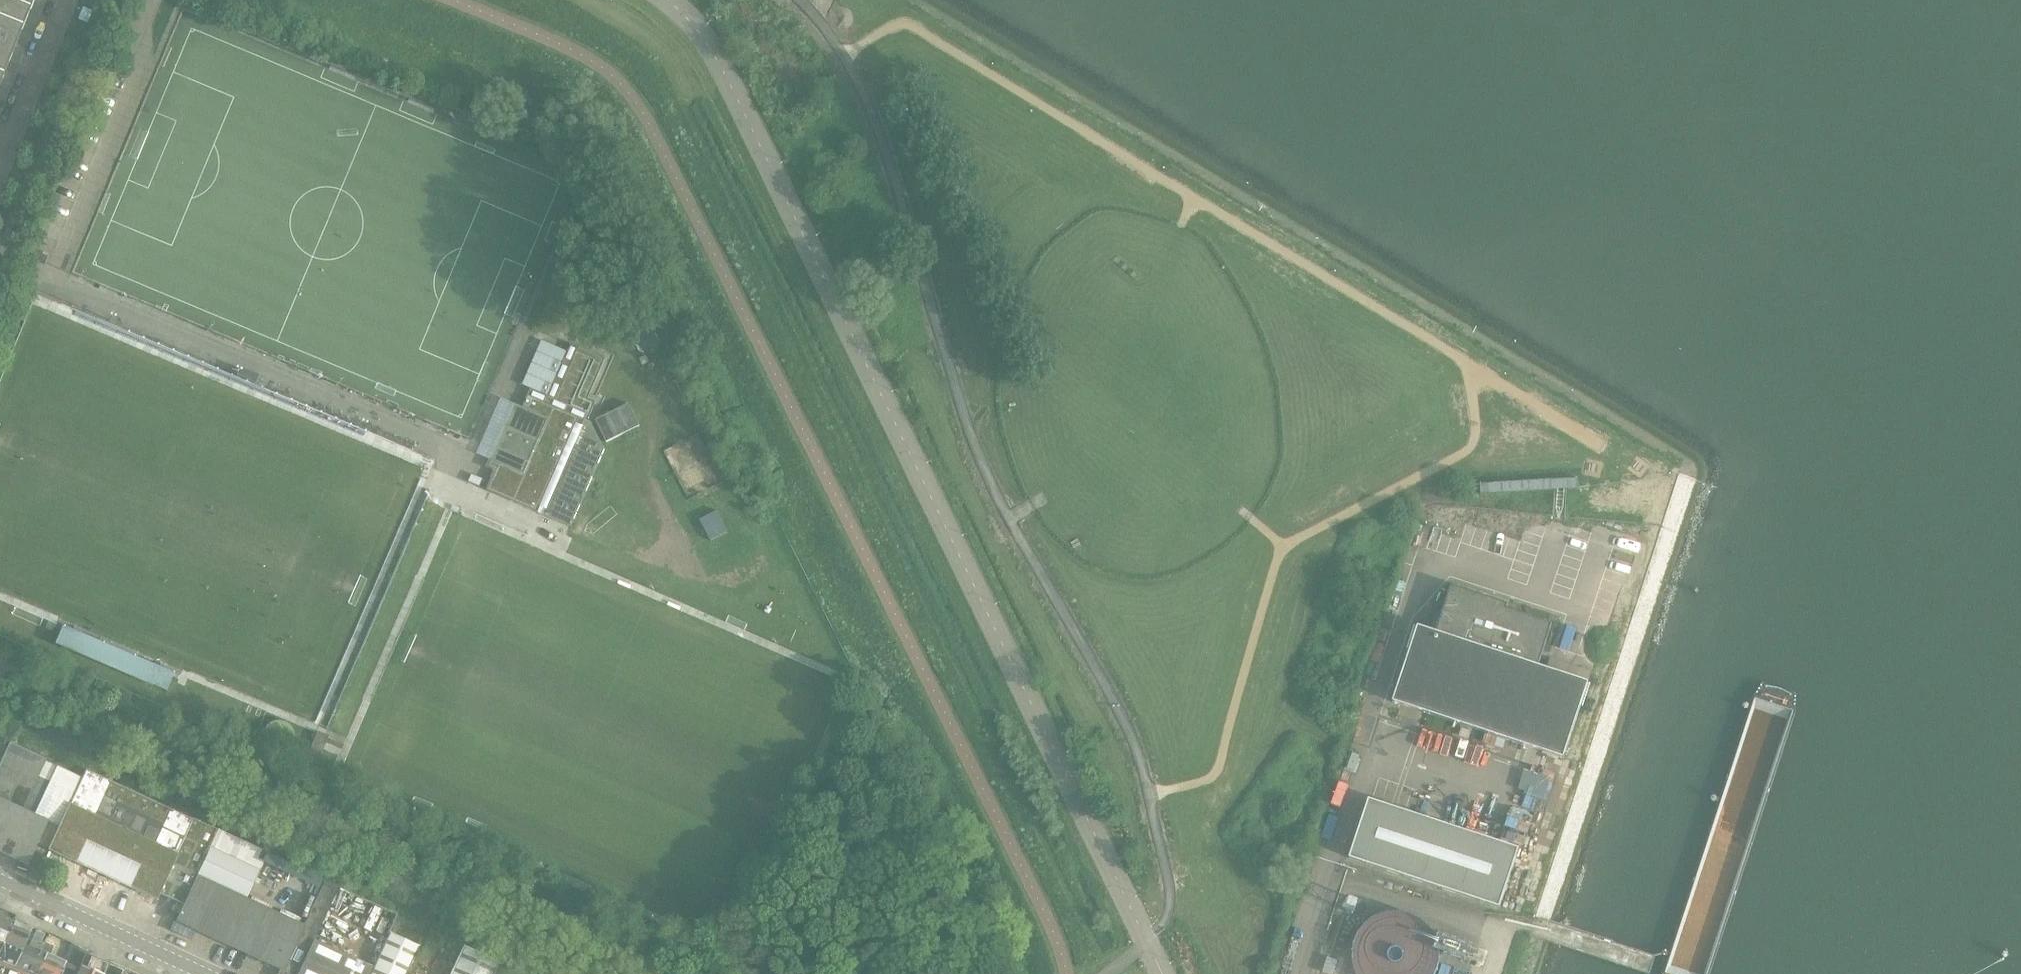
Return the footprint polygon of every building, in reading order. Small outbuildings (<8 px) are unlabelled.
[(20,31),(33,0),(0,0),(0,82),(20,31)] [(47,259),(42,256),(43,252),(34,248),(30,258),(45,264),(47,259)] [(36,288),(37,283),(23,277),(20,284),(30,289),(29,291),(36,293),(37,289),(36,288)] [(489,463),(487,467),(496,471),(487,490),(539,513),(541,507),(546,509),(544,515),(569,527),(571,528),(605,450),(592,423),(587,420),(595,403),(587,399),(604,359),(570,344),(567,351),(548,395),(531,388),(523,407),(514,403),(514,404),(492,456),(489,463)] [(629,405),(596,421),(607,443),(639,426),(629,405)] [(405,448),(416,452),(421,441),(410,436),(405,448)] [(1538,666),(1542,655),(1552,624),(1516,612),(1515,614),(1506,611),(1508,604),(1451,586),(1436,632),(1418,626),(1393,702),(1563,759),(1589,683),(1538,666)] [(170,686),(176,667),(62,629),(55,648),(170,686)] [(1552,657),(1548,667),(1590,681),(1593,671),(1552,657)] [(3,854),(23,809),(45,761),(46,759),(10,742),(0,764),(0,853),(3,854)] [(23,809),(3,854),(27,866),(38,844),(48,821),(59,826),(81,779),(45,761),(23,809)] [(197,878),(219,831),(86,769),(81,779),(59,826),(49,849),(157,899),(159,894),(183,905),(197,877),(197,878)] [(1500,908),(1519,849),(1369,800),(1349,859),(1500,908)] [(339,886),(325,880),(322,885),(303,926),(244,899),(266,853),(219,831),(197,878),(197,877),(183,905),(176,921),(280,969),(278,973),(299,973),(314,941),(339,886)] [(13,923),(0,918),(0,954),(13,923)] [(34,932),(13,923),(0,954),(0,960),(18,967),(34,932)] [(37,951),(43,935),(34,932),(18,967),(33,973),(42,973),(49,956),(37,951)] [(419,947),(390,933),(371,973),(406,973),(419,947)] [(371,967),(314,941),(299,973),(368,973),(371,967)] [(85,951),(72,945),(65,963),(78,968),(85,951)] [(499,963),(463,946),(450,973),(494,973),(499,963)] [(76,973),(105,973),(109,965),(84,954),(76,973)] [(66,964),(49,956),(42,973),(62,973),(66,964)] [(123,971),(110,965),(106,973),(122,973),(123,971)]
